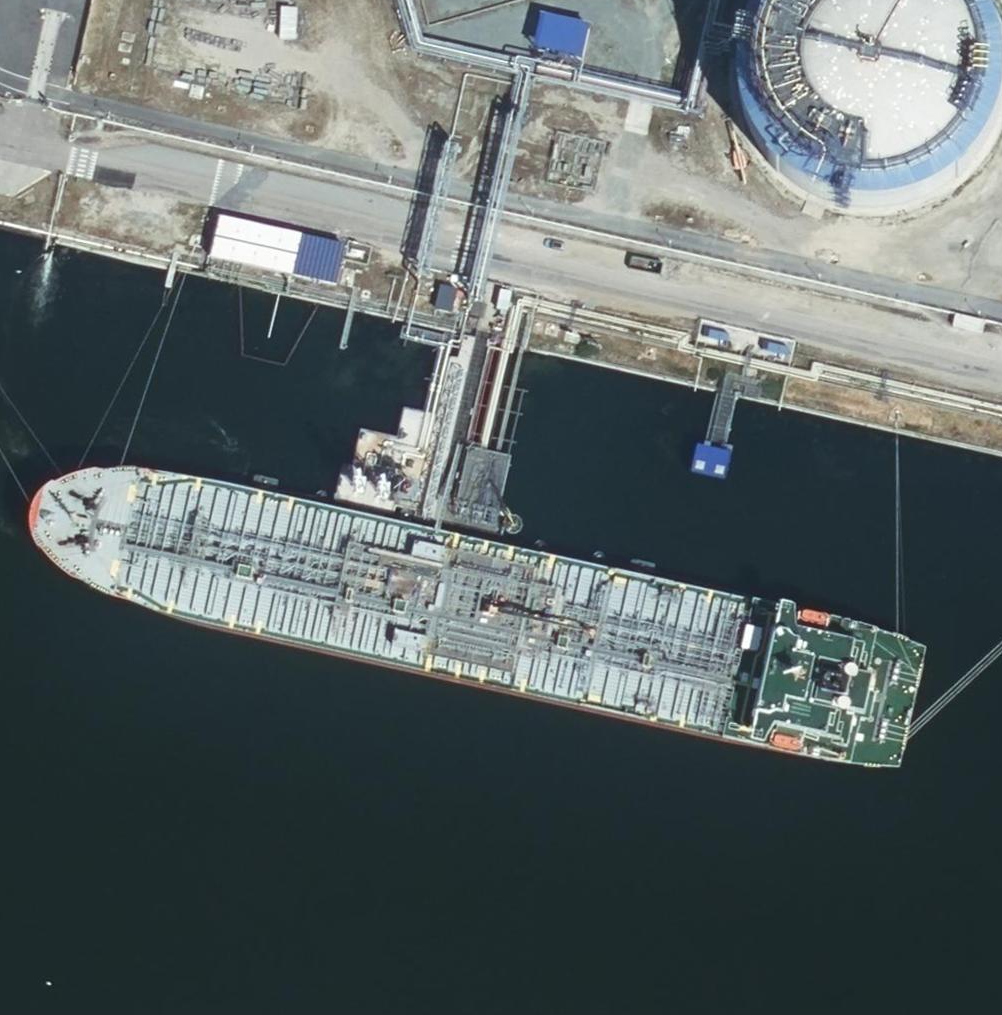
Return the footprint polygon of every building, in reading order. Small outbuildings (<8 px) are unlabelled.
[(869,200),(910,193),(947,174),(976,144),(994,107),(1000,66),(993,26),(980,0),(756,0),(748,11),(736,54),(739,99),(757,140),(788,173),(828,194),(869,200)] [(586,26),(542,16),(535,48),(579,58),(586,26)] [(343,244),(219,217),(210,258),(335,285),(343,244)] [(504,314),(506,298),(496,297),(494,313),(504,314)] [(449,308),(434,305),(432,315),(447,318),(449,308)] [(721,367),(711,365),(709,374),(719,376),(721,367)]
